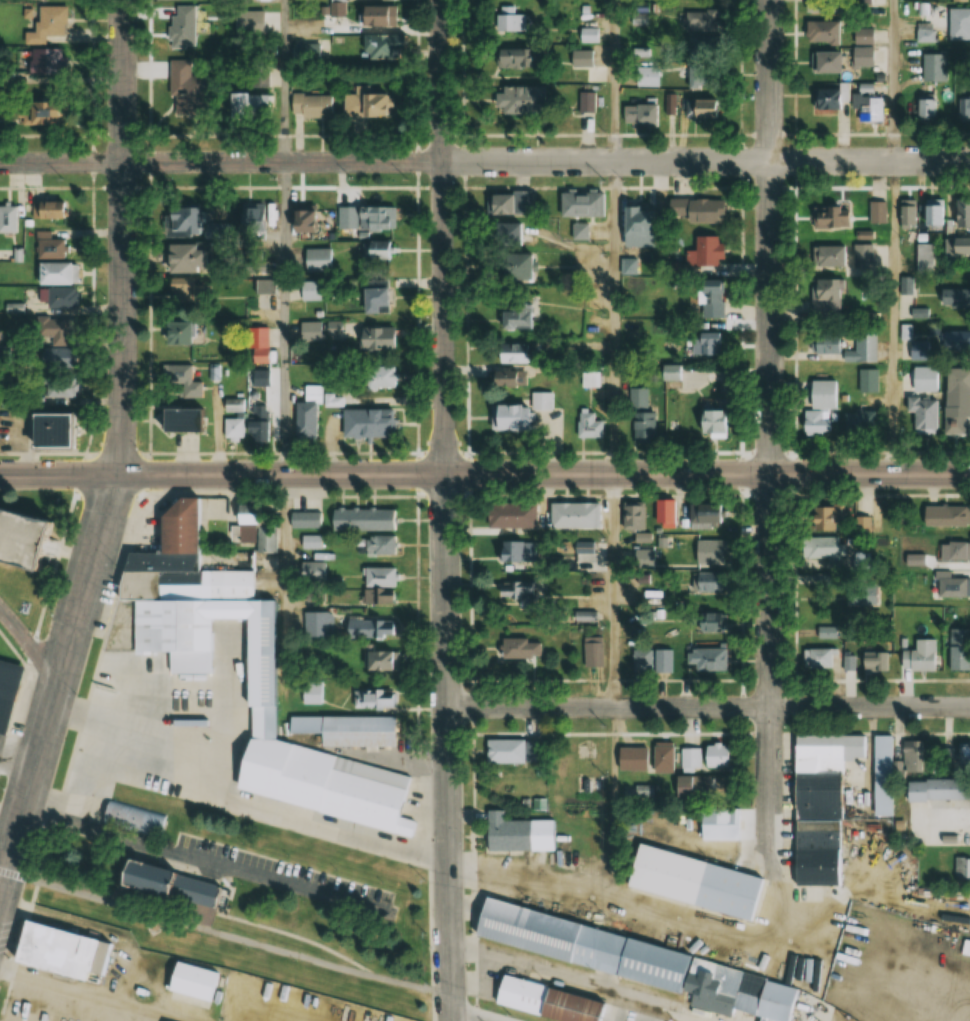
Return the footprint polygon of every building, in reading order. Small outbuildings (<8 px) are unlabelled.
[(346,16),(346,0),(330,0),(330,16),(346,16)] [(649,3),(631,3),(631,25),(649,25),(649,3)] [(44,44),(44,36),(65,36),(65,6),(31,6),(30,31),(25,31),(25,44),(44,44)] [(167,6),(167,48),(194,48),(194,6),(167,6)] [(396,28),(395,6),(356,7),(356,28),(396,28)] [(949,40),(969,40),(969,8),(949,8),(949,40)] [(679,10),(679,32),(725,31),(725,9),(679,10)] [(525,13),(499,13),(499,32),(525,32),(525,13)] [(806,21),(806,43),(837,43),(837,21),(806,21)] [(579,27),(579,43),(600,43),(600,27),(579,27)] [(852,43),(875,43),(875,28),(852,28),(852,43)] [(689,35),(686,88),(724,89),(726,37),(689,35)] [(324,39),(291,39),(291,63),(324,63),(324,39)] [(394,39),(362,39),(362,60),(394,60),(394,39)] [(873,47),(850,47),(850,67),(873,67),(873,47)] [(529,68),(529,48),(493,48),(493,68),(529,68)] [(51,76),(51,49),(27,49),(27,76),(51,76)] [(593,68),(593,50),(570,50),(570,68),(593,68)] [(810,51),(810,73),(837,73),(837,51),(810,51)] [(946,53),(922,53),(922,82),(946,82),(946,53)] [(254,64),(253,86),(268,87),(269,64),(254,64)] [(659,87),(659,67),(634,67),(634,87),(659,87)] [(198,73),(172,73),(172,97),(198,97),(198,73)] [(840,109),(840,102),(845,102),(845,83),(837,83),(837,88),(814,88),(814,109),(840,109)] [(882,95),(871,95),(871,83),(855,83),(855,93),(852,93),(852,108),(857,108),(857,124),(882,124),(882,95)] [(499,114),(545,113),(545,86),(498,87),(499,114)] [(344,118),(385,117),(384,93),(366,93),(366,87),(355,87),(355,94),(343,95),(344,118)] [(597,92),(579,92),(579,113),(597,113),(597,92)] [(716,118),(714,92),(666,97),(668,119),(681,118),(682,129),(690,128),(689,121),(716,118)] [(263,118),(263,94),(225,94),(225,118),(263,118)] [(331,118),(331,94),(290,94),(290,118),(331,118)] [(969,118),(969,97),(960,97),(960,118),(969,118)] [(933,99),(916,99),(916,122),(933,122),(933,99)] [(51,126),(51,102),(22,102),(22,126),(51,126)] [(658,104),(625,104),(625,128),(658,128),(658,104)] [(532,191),(513,191),(513,194),(487,194),(487,216),(532,216),(532,191)] [(605,217),(605,192),(559,192),(559,217),(605,217)] [(720,199),(683,199),(683,223),(720,223),(720,199)] [(943,224),(943,200),(924,200),(924,224),(943,224)] [(954,201),(954,228),(969,227),(969,200),(954,201)] [(917,201),(901,201),(900,224),(917,224),(917,201)] [(60,202),(33,202),(33,219),(60,219),(60,202)] [(886,223),(886,202),(869,202),(869,223),(886,223)] [(850,205),(822,205),(822,212),(812,212),(812,228),(850,228),(850,205)] [(15,232),(15,206),(0,206),(0,232),(15,232)] [(622,247),(653,246),(652,207),(621,208),(622,247)] [(396,208),(357,208),(357,231),(396,231),(396,208)] [(162,211),(162,238),(225,236),(225,223),(204,223),(204,209),(162,211)] [(318,210),(288,210),(288,232),(318,232),(318,210)] [(535,224),(495,224),(495,244),(535,244),(535,224)] [(572,239),(589,239),(589,224),(572,224),(572,239)] [(51,231),(36,231),(36,257),(62,257),(62,238),(51,238),(51,231)] [(694,266),(722,266),(722,236),(694,236),(694,266)] [(969,254),(969,237),(944,237),(944,254),(969,254)] [(362,242),(362,258),(386,258),(386,242),(362,242)] [(933,243),(916,243),(916,274),(933,274),(933,243)] [(873,244),(851,244),(851,268),(873,268),(873,244)] [(162,273),(200,273),(200,245),(162,245),(162,273)] [(845,267),(845,246),(811,246),(811,267),(845,267)] [(302,272),(332,272),(332,248),(302,248),(302,272)] [(499,254),(499,278),(531,278),(531,254),(499,254)] [(35,284),(68,284),(68,262),(35,262),(35,284)] [(912,291),(912,277),(904,277),(904,291),(912,291)] [(841,278),(810,278),(810,303),(841,303),(841,278)] [(165,284),(165,303),(195,303),(195,284),(165,284)] [(694,318),(724,318),(724,286),(694,286),(694,318)] [(76,288),(46,288),(46,308),(76,308),(76,288)] [(360,314),(388,314),(388,288),(360,288),(360,314)] [(969,308),(969,289),(938,289),(938,308),(969,308)] [(497,329),(529,329),(529,303),(497,303),(497,329)] [(51,345),(73,345),(73,318),(38,318),(38,337),(51,337),(51,345)] [(186,346),(186,322),(161,322),(161,346),(186,346)] [(340,323),(326,322),(325,335),(340,336),(340,323)] [(317,326),(301,326),(301,341),(317,341),(317,326)] [(267,364),(267,327),(247,327),(247,364),(267,364)] [(394,352),(394,327),(356,327),(356,352),(394,352)] [(969,351),(969,331),(941,331),(941,351),(969,351)] [(720,332),(692,332),(692,356),(720,356),(720,332)] [(876,362),(876,333),(853,333),(853,350),(843,350),(843,334),(808,335),(808,356),(841,355),(841,362),(876,362)] [(909,342),(909,359),(930,359),(930,342),(909,342)] [(493,363),(528,363),(528,343),(493,343),(493,363)] [(71,369),(71,348),(35,348),(35,369),(71,369)] [(192,362),(161,362),(161,387),(192,387),(192,362)] [(363,367),(364,390),(393,390),(393,367),(363,367)] [(878,369),(859,369),(860,393),(879,393),(878,369)] [(946,370),(946,391),(969,391),(969,370),(946,370)] [(521,371),(490,371),(490,387),(521,387),(521,371)] [(597,375),(582,375),(582,387),(597,387),(597,375)] [(74,397),(74,378),(44,378),(44,397),(74,397)] [(836,381),(807,381),(808,411),(800,411),(800,435),(831,435),(831,421),(836,421),(836,381)] [(293,404),(293,438),(316,438),(317,386),(302,386),(302,404),(293,404)] [(648,388),(628,388),(628,409),(648,409),(648,388)] [(342,395),(321,396),(322,407),(342,406),(342,395)] [(935,435),(935,397),(906,397),(906,414),(913,414),(913,435),(935,435)] [(488,405),(488,431),(523,431),(523,405),(488,405)] [(266,407),(255,407),(255,440),(266,440),(266,417),(266,407)] [(963,433),(963,407),(944,407),(944,433),(963,433)] [(194,410),(156,410),(156,432),(194,432),(194,410)] [(341,410),(341,437),(390,437),(390,410),(341,410)] [(697,411),(697,435),(706,435),(706,439),(724,439),(724,411),(697,411)] [(873,432),(873,411),(842,411),(842,432),(873,432)] [(603,437),(603,420),(595,420),(595,412),(576,412),(576,437),(603,437)] [(656,413),(631,413),(631,444),(656,444),(656,413)] [(25,414),(25,448),(62,448),(62,414),(25,414)] [(239,438),(239,416),(229,416),(229,438),(239,438)] [(227,517),(224,497),(207,500),(211,520),(227,517)] [(655,523),(675,523),(675,499),(655,499),(655,523)] [(485,528),(537,528),(537,502),(485,502),(485,528)] [(549,502),(549,528),(601,528),(601,502),(549,502)] [(718,528),(718,502),(688,502),(688,528),(718,528)] [(644,530),(644,504),(621,504),(621,530),(644,530)] [(842,505),(812,505),(812,530),(835,530),(835,516),(842,516),(842,505)] [(236,542),(252,542),(252,506),(236,506),(236,542)] [(921,506),(921,525),(968,525),(968,506),(921,506)] [(395,530),(395,507),(328,507),(328,530),(395,530)] [(289,527),(321,527),(321,511),(289,511),(289,527)] [(855,533),(870,533),(870,516),(855,516),(855,533)] [(24,582),(39,532),(0,520),(0,575),(24,582)] [(276,551),(276,527),(256,527),(256,551),(276,551)] [(320,535),(301,535),(301,547),(320,547),(320,535)] [(365,554),(396,554),(396,535),(365,535),(365,554)] [(839,536),(801,536),(801,557),(839,557),(839,536)] [(534,540),(502,540),(502,552),(496,552),(496,560),(534,560),(534,540)] [(694,563),(724,563),(724,540),(694,540),(694,563)] [(595,541),(573,541),(573,555),(595,555),(595,541)] [(940,561),(969,561),(969,541),(940,541),(940,561)] [(362,604),(394,604),(394,587),(394,566),(362,567),(362,587),(362,604)] [(934,571),(934,598),(969,598),(969,577),(951,577),(951,571),(934,571)] [(692,595),(717,595),(717,573),(692,573),(692,595)] [(507,588),(497,588),(497,601),(535,601),(535,581),(507,581),(507,588)] [(878,585),(847,585),(847,606),(878,606),(878,585)] [(126,605),(125,659),(165,659),(165,678),(204,678),(205,626),(205,606),(126,605)] [(205,606),(267,606),(265,715),(246,714),(241,714),(242,626),(205,626),(205,606)] [(327,636),(327,611),(303,611),(303,636),(327,636)] [(596,622),(597,611),(575,611),(575,621),(596,622)] [(721,612),(694,612),(694,631),(721,631),(721,612)] [(397,617),(356,617),(356,638),(397,638),(397,617)] [(949,628),(949,669),(969,669),(969,628),(949,628)] [(583,666),(603,666),(603,637),(583,637),(583,666)] [(501,657),(538,657),(538,638),(501,638),(501,657)] [(935,670),(935,638),(914,638),(914,650),(901,650),(901,670),(935,670)] [(685,663),(694,663),(694,673),(721,674),(722,649),(686,648),(685,663)] [(802,667),(834,667),(834,648),(802,648),(802,667)] [(633,649),(633,676),(654,676),(654,649),(633,649)] [(363,671),(398,671),(398,650),(363,650),(363,671)] [(889,671),(889,651),(859,651),(859,671),(889,671)] [(844,670),(855,670),(855,655),(844,655),(844,670)] [(4,734),(20,667),(0,662),(0,733),(4,734)] [(302,682),(302,703),(323,703),(323,682),(302,682)] [(354,708),(395,708),(395,689),(354,689),(354,708)] [(325,714),(394,713),(394,745),(325,745),(325,714)] [(270,745),(245,744),(246,714),(265,715),(271,715),(270,745)] [(865,757),(865,735),(794,734),(794,757),(865,757)] [(891,816),(891,735),(872,735),(872,816),(891,816)] [(540,763),(540,739),(485,739),(485,763),(540,763)] [(903,771),(921,771),(921,740),(903,740),(903,771)] [(653,771),(673,771),(673,742),(653,742),(653,771)] [(232,792),(404,841),(408,827),(390,822),(401,782),(270,745),(245,744),(232,792)] [(731,744),(680,745),(681,769),(731,768),(731,744)] [(957,771),(969,771),(969,745),(957,745),(957,771)] [(647,746),(618,746),(618,769),(647,769),(647,746)] [(838,771),(793,771),(793,884),(837,885),(838,771)] [(674,792),(721,792),(721,776),(674,776),(674,792)] [(904,779),(904,799),(969,799),(969,779),(904,779)] [(159,816),(102,802),(96,826),(153,841),(159,816)] [(698,807),(699,840),(741,840),(741,807),(698,807)] [(551,819),(503,820),(503,809),(485,809),(485,851),(551,850),(551,819)] [(761,879),(749,921),(626,887),(638,845),(761,879)] [(954,857),(954,879),(969,879),(969,857),(954,857)] [(119,866),(218,893),(211,920),(112,893),(119,866)] [(688,955),(676,994),(481,937),(493,898),(688,955)] [(20,926),(9,967),(81,988),(93,947),(20,926)] [(168,966),(161,994),(201,1003),(208,976),(168,966)] [(500,974),(493,1002),(565,1020),(602,1020),(607,1002),(500,974)]
